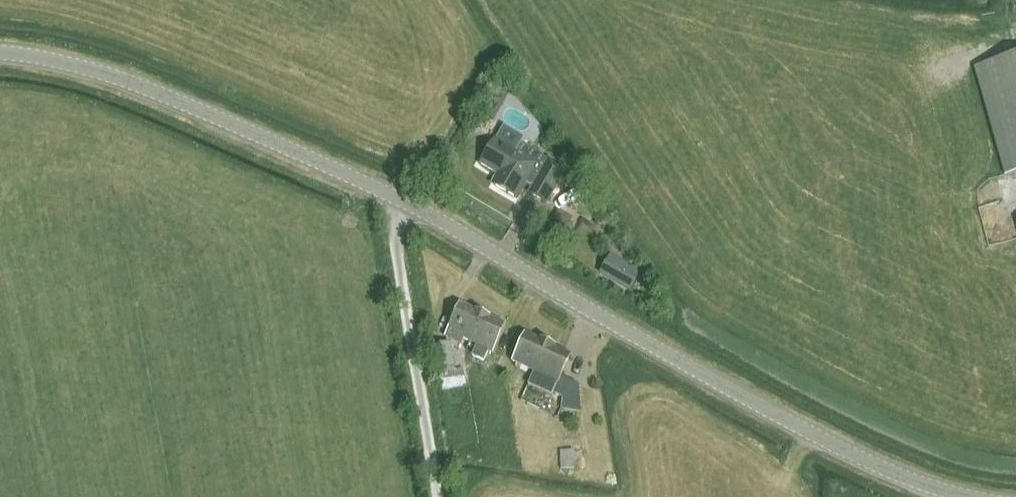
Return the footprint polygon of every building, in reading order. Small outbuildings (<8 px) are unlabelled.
[(1015,172),(1015,56),(973,68),(1004,176),(1015,172)] [(512,90),(500,84),(495,94),(501,97),(508,96),(512,90)] [(494,138),(480,164),(500,176),(495,186),(517,199),(526,183),(532,187),(528,193),(547,203),(566,168),(548,158),(548,159),(541,155),(542,154),(519,141),(514,149),(494,138)] [(632,285),(642,268),(622,257),(614,270),(624,276),(622,279),(632,285)] [(483,315),(459,305),(446,332),(447,332),(444,337),(460,345),(463,339),(470,343),(483,315)] [(488,351),(493,353),(506,326),(483,315),(470,343),(477,346),(472,356),(483,361),(488,351)] [(560,378),(570,356),(524,334),(511,362),(534,373),(528,385),(551,396),(560,378)] [(438,373),(454,371),(450,343),(434,346),(438,373)] [(452,387),(474,382),(471,369),(449,374),(452,387)] [(578,386),(560,378),(551,396),(547,403),(560,409),(581,413),(578,386)] [(568,467),(584,466),(583,447),(567,449),(568,467)]
